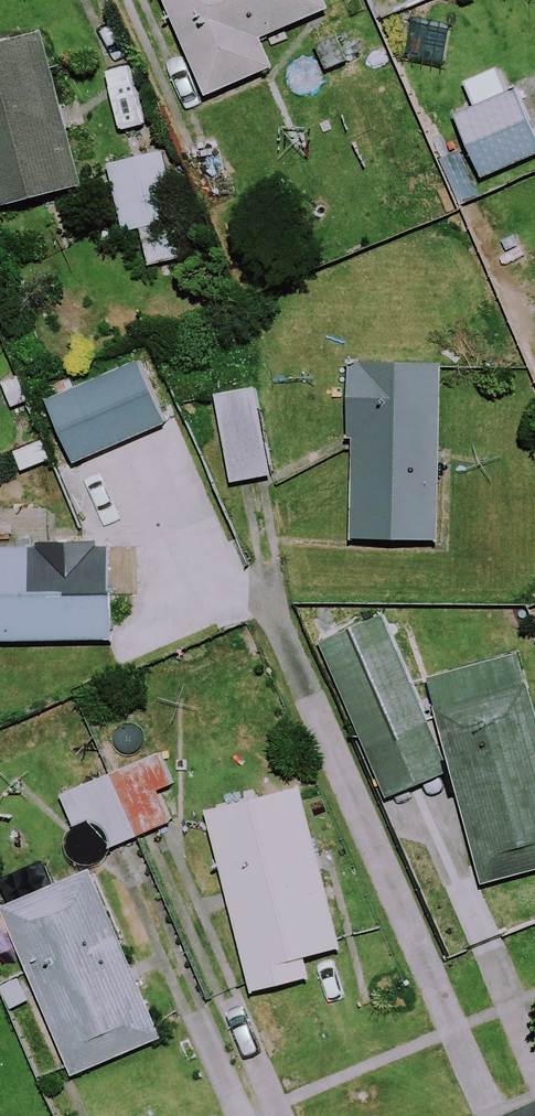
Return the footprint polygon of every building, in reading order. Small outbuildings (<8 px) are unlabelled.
[(323,0),(169,0),(205,95),(273,69),(260,36),(327,10),(323,0)] [(41,32),(0,42),(0,240),(50,228),(43,197),(79,189),(41,32)] [(497,67),(463,83),(475,109),(454,118),(483,179),(534,154),(534,147),(497,67)] [(189,258),(165,153),(108,167),(125,235),(140,232),(148,267),(189,258)] [(163,424),(135,362),(40,404),(68,466),(163,424)] [(437,366),(352,364),(348,538),(432,541),(437,366)] [(269,475),(254,389),(212,396),(226,483),(269,475)] [(134,547),(0,551),(0,642),(109,639),(108,595),(135,595),(134,547)] [(450,777),(423,681),(407,685),(391,625),(323,644),(365,800),(450,777)] [(450,777),(479,885),(534,869),(534,726),(516,655),(423,681),(450,777)] [(173,820),(146,759),(59,797),(73,828),(91,820),(104,850),(173,820)] [(339,948),(295,788),(205,813),(254,992),(311,976),(306,957),(339,948)] [(161,1038),(86,871),(2,909),(77,1076),(161,1038)]
